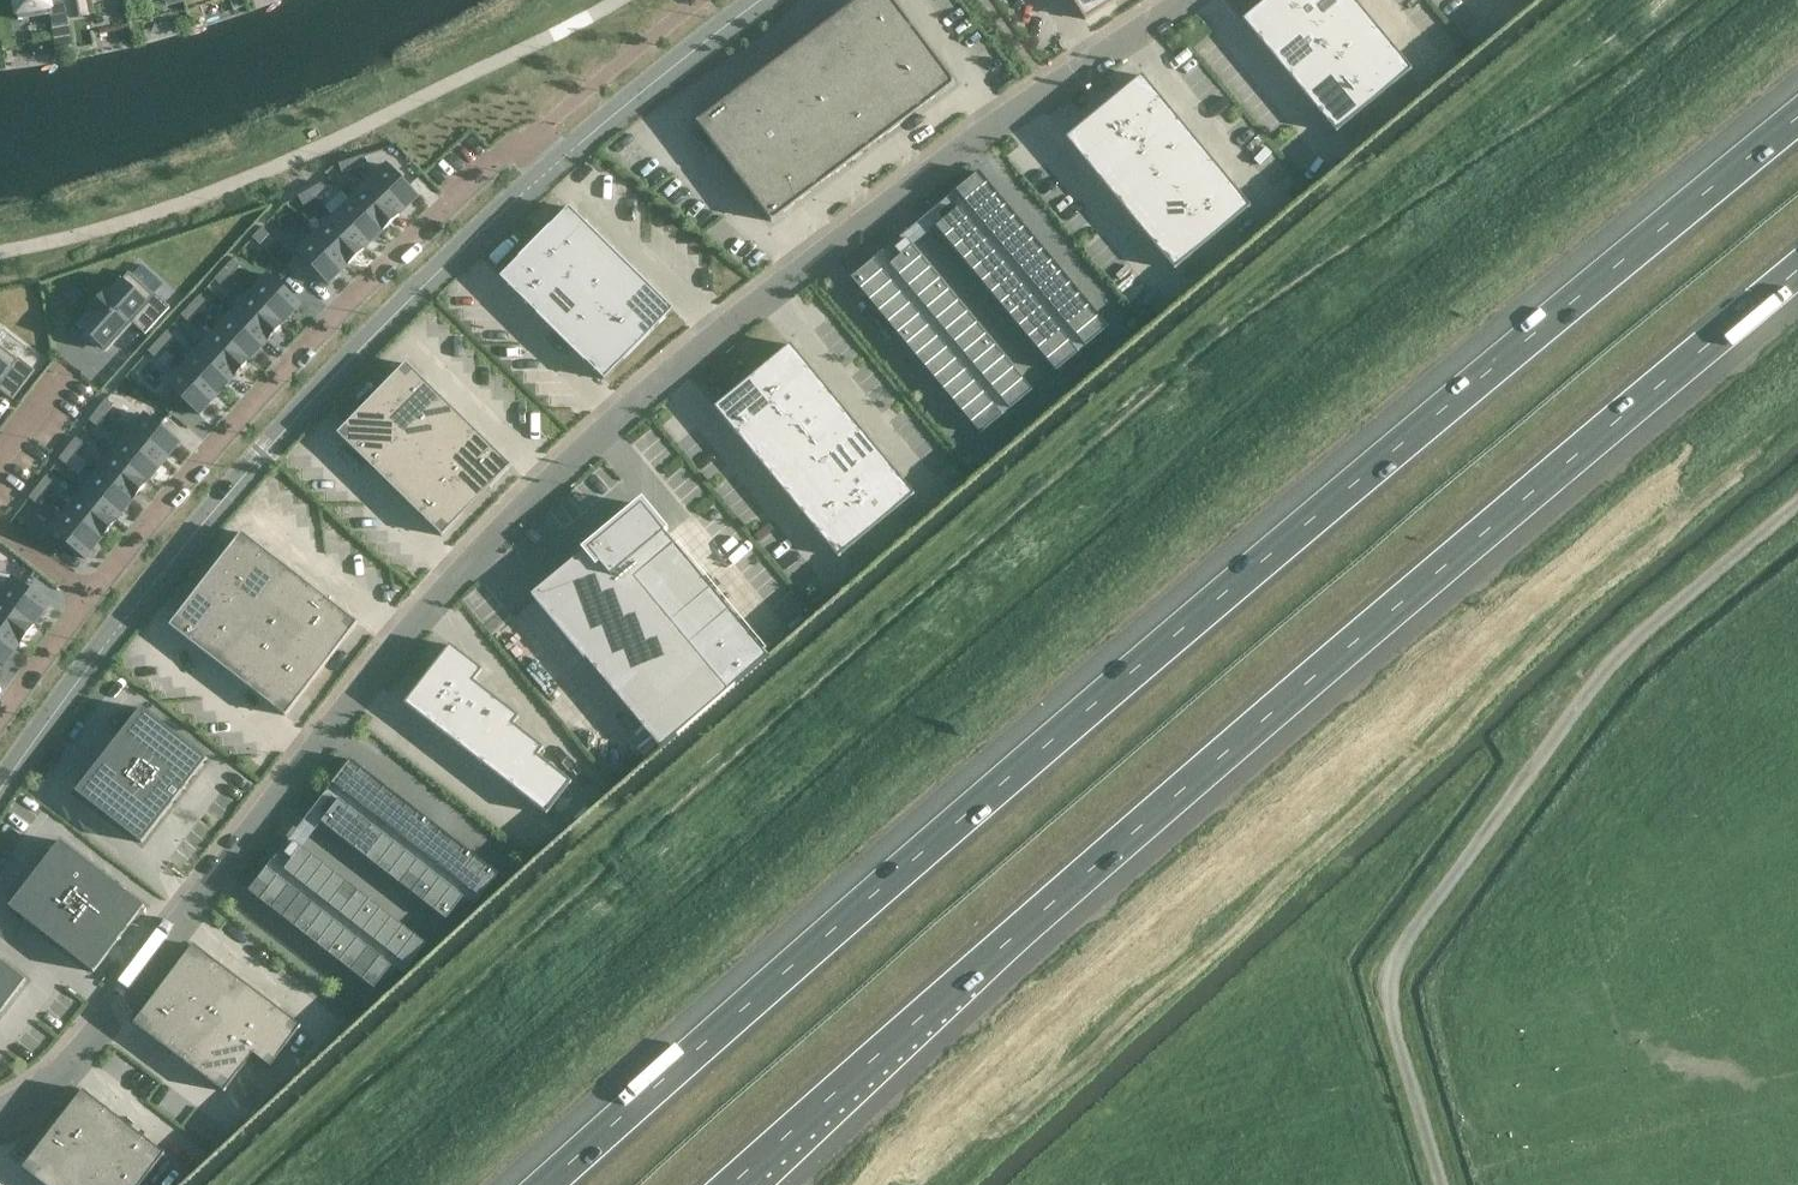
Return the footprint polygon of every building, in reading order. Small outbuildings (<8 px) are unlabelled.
[(49,0),(15,0),(19,19),(50,13),(53,28),(69,25),(65,0),(57,0),(49,1),(49,0)] [(90,14),(87,0),(66,0),(69,19),(90,15),(90,14)] [(696,122),(771,221),(954,83),(891,0),(857,0),(696,122)] [(1085,21),(1109,5),(1117,0),(1072,0),(1085,21)] [(1242,19),(1336,133),(1412,69),(1354,0),(1265,0),(1242,19)] [(1141,76),(1067,138),(1174,267),(1248,206),(1141,76)] [(365,154),(352,158),(355,168),(368,164),(365,154)] [(352,158),(339,163),(342,173),(355,168),(352,158)] [(387,167),(370,184),(399,213),(416,196),(387,167)] [(979,172),(927,215),(936,226),(1056,370),(1078,352),(1085,346),(1107,327),(979,172)] [(322,182),(310,189),(315,198),(327,191),(322,182)] [(370,184),(352,201),(381,230),(399,213),(370,184)] [(310,189),(298,195),(303,204),(315,198),(310,189)] [(352,201),(335,218),(363,248),(381,230),(352,201)] [(585,361),(604,380),(623,360),(624,361),(655,329),(654,329),(674,309),(647,283),(648,283),(588,225),(569,207),(550,226),(549,225),(518,257),(519,258),(500,277),(536,313),(585,362),(585,361)] [(335,218),(317,235),(346,264),(363,248),(335,218)] [(262,227),(253,237),(260,244),(269,234),(262,227)] [(1031,389),(903,234),(850,278),(980,433),(1031,389)] [(317,235),(300,252),(328,282),(346,264),(317,235)] [(233,258),(223,269),(231,275),(240,265),(233,258)] [(93,311),(79,325),(85,330),(82,333),(97,347),(100,344),(106,349),(131,321),(146,334),(170,307),(155,293),(163,284),(142,265),(133,275),(129,272),(109,293),(105,291),(90,308),(93,311)] [(223,269),(215,278),(222,285),(231,275),(223,269)] [(268,276),(252,294),(282,322),(299,304),(268,276)] [(252,294),(235,312),(266,340),(282,322),(252,294)] [(200,295),(190,305),(198,311),(207,301),(200,295)] [(190,305),(181,315),(189,321),(198,311),(190,305)] [(235,312),(219,330),(249,358),(266,340),(235,312)] [(13,400),(35,370),(19,357),(18,359),(17,358),(26,347),(3,330),(0,333),(0,390),(13,400)] [(219,330),(202,348),(232,376),(249,358),(219,330)] [(167,331),(157,341),(165,347),(174,338),(167,331)] [(157,341),(148,351),(156,357),(165,347),(157,341)] [(790,346),(716,407),(838,555),(912,494),(790,346)] [(202,348),(185,366),(216,395),(232,376),(202,348)] [(337,433),(442,535),(511,465),(406,363),(337,433)] [(185,366),(169,384),(199,412),(216,395),(185,366)] [(106,398),(97,409),(105,415),(114,404),(106,398)] [(97,409),(89,420),(97,426),(105,415),(97,409)] [(146,414),(129,434),(164,463),(181,442),(146,414)] [(129,434),(114,453),(149,482),(164,463),(129,434)] [(76,437),(67,448),(76,454),(84,443),(76,437)] [(67,448),(59,458),(67,464),(76,454),(67,448)] [(114,453),(98,472),(133,501),(149,482),(114,453)] [(98,472),(83,491),(118,520),(133,501),(98,472)] [(46,475),(37,486),(46,492),(54,482),(46,475)] [(37,486),(29,497),(37,503),(46,492),(37,486)] [(83,491),(67,510),(103,539),(118,520),(83,491)] [(642,498),(532,593),(585,657),(594,649),(670,738),(768,654),(642,498)] [(67,510),(51,531),(86,559),(103,539),(67,510)] [(242,532),(170,626),(287,716),(358,622),(242,532)] [(0,594),(0,600),(35,625),(50,604),(13,576),(0,594)] [(20,646),(35,625),(0,600),(0,631),(20,646)] [(5,667),(20,646),(0,631),(0,663),(5,667)] [(450,644),(403,703),(546,814),(571,781),(537,754),(543,746),(513,724),(519,715),(474,680),(482,668),(450,644)] [(142,707),(77,791),(144,842),(206,758),(142,707)] [(290,838),(249,890),(358,976),(374,988),(392,965),(397,969),(404,974),(409,966),(427,943),(409,929),(302,847),(291,838),(328,790),(339,799),(321,821),(432,908),(446,919),(463,896),(472,902),(475,905),(489,886),(499,874),(483,862),(351,759),(327,790),(290,838)] [(9,906),(93,971),(145,906),(60,840),(9,906)] [(134,1023),(224,1091),(253,1053),(265,1062),(270,1066),(293,1036),(301,1025),(193,944),(134,1023)] [(26,980),(0,960),(0,1013),(26,980)] [(23,1167),(45,1184),(140,1184),(165,1153),(83,1090),(23,1167)]
